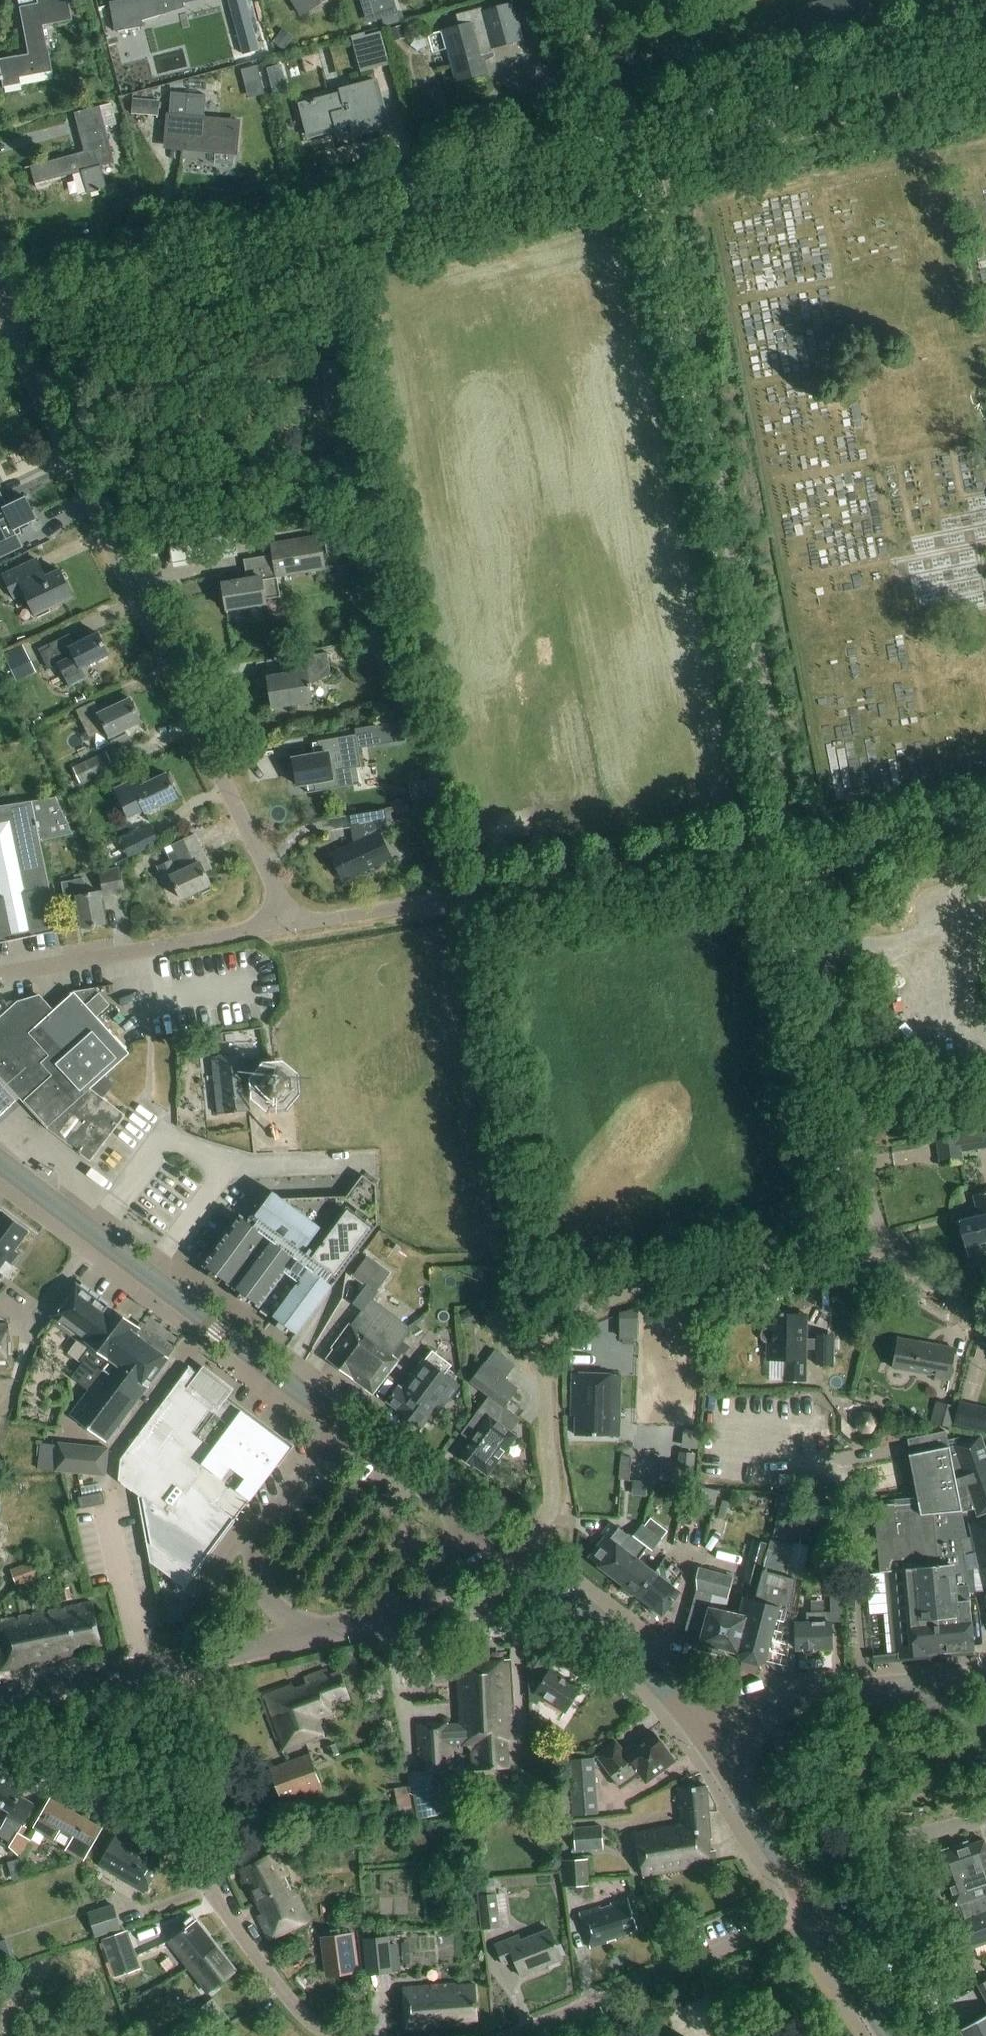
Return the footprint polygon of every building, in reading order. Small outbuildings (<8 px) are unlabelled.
[(69,0),(19,0),(30,56),(0,62),(0,69),(4,89),(54,79),(43,23),(72,17),(69,0)] [(144,27),(142,22),(185,9),(184,4),(204,0),(131,0),(108,7),(117,36),(144,27)] [(260,52),(246,0),(230,0),(244,56),(260,52)] [(322,5),(318,0),(292,0),(302,17),(322,5)] [(394,0),(359,0),(366,25),(399,15),(394,0)] [(865,21),(860,0),(826,0),(798,7),(805,36),(865,21)] [(456,15),(459,27),(443,31),(457,82),(487,74),(484,64),(494,58),(493,53),(492,48),(521,41),(512,5),(483,12),(481,8),(456,15)] [(532,9),(518,15),(531,46),(545,40),(532,9)] [(295,38),(286,30),(277,42),(286,49),(295,38)] [(380,33),(364,37),(372,66),(388,62),(380,33)] [(273,92),(287,88),(281,66),(267,69),(273,92)] [(330,98),(300,106),(308,138),(335,131),(345,128),(344,125),(349,123),(353,136),(388,127),(376,82),(341,91),(343,98),(331,101),(330,98)] [(238,123),(204,120),(206,97),(172,94),(168,140),(178,141),(177,149),(235,155),(238,123)] [(159,102),(133,99),(131,115),(158,117),(159,102)] [(74,114),(84,153),(31,167),(35,185),(83,172),(89,195),(107,190),(101,167),(115,164),(100,107),(74,114)] [(341,362),(311,363),(313,406),(342,405),(341,362)] [(2,500),(0,500),(0,561),(24,549),(15,532),(37,521),(26,498),(8,506),(5,507),(2,500)] [(383,518),(366,520),(368,533),(385,530),(383,518)] [(227,610),(264,604),(264,598),(279,596),(276,578),(327,570),(322,535),(271,543),(273,555),(244,560),(247,581),(222,584),(227,610)] [(49,609),(73,598),(60,572),(46,579),(37,561),(3,577),(14,599),(23,594),(36,621),(51,614),(49,609)] [(52,681),(63,676),(68,687),(86,679),(81,668),(97,661),(99,664),(108,659),(107,656),(109,655),(98,633),(75,644),(71,634),(49,645),(51,649),(41,654),(48,669),(47,670),(52,681)] [(36,672),(23,646),(3,655),(16,681),(36,672)] [(309,683),(331,675),(328,652),(304,656),(307,671),(267,677),(272,706),(312,699),(309,683)] [(142,723),(131,700),(102,715),(95,702),(77,712),(90,738),(106,730),(115,747),(131,739),(127,730),(142,723)] [(355,736),(357,748),(403,740),(400,722),(354,729),(355,736)] [(309,792),(361,784),(358,767),(361,767),(355,736),(319,742),(322,753),(291,758),(295,788),(308,786),(309,792)] [(112,769),(105,753),(80,765),(87,781),(112,769)] [(177,799),(166,775),(140,789),(135,778),(115,787),(130,819),(144,812),(145,815),(148,813),(151,815),(160,811),(159,807),(177,799)] [(419,780),(420,796),(438,795),(436,779),(419,780)] [(56,926),(39,842),(72,836),(55,799),(0,807),(0,937),(56,926)] [(349,815),(353,843),(330,854),(343,882),(393,859),(382,833),(389,830),(385,809),(349,815)] [(152,828),(121,842),(130,860),(161,845),(152,828)] [(195,836),(172,847),(165,850),(171,862),(158,868),(164,882),(171,879),(181,901),(210,887),(204,874),(212,871),(195,836)] [(126,892),(120,867),(99,871),(104,896),(126,892)] [(81,930),(104,925),(97,894),(86,896),(82,879),(60,884),(66,909),(76,907),(81,930)] [(68,1109),(104,1077),(131,1053),(96,1015),(108,1004),(94,989),(75,992),(54,1012),(48,1005),(30,1022),(49,1043),(40,1052),(53,1065),(18,1096),(48,1128),(68,1109)] [(48,1005),(39,996),(38,997),(16,1003),(0,1019),(0,1076),(18,1096),(53,1065),(40,1052),(49,1043),(30,1022),(48,1005)] [(203,1052),(223,1049),(221,1034),(202,1036),(203,1052)] [(286,1103),(294,1094),(292,1081),(281,1071),(270,1073),(264,1081),(248,1083),(246,1055),(215,1058),(222,1115),(251,1113),(249,1098),(264,1097),(271,1104),(286,1103)] [(0,1076),(0,1114),(18,1096),(0,1076)] [(68,1109),(48,1128),(68,1144),(91,1161),(126,1115),(103,1098),(114,1085),(104,1077),(68,1109)] [(935,1140),(938,1167),(962,1164),(960,1153),(985,1150),(985,1134),(935,1140)] [(283,1199),(274,1192),(256,1216),(260,1220),(254,1228),(242,1218),(206,1266),(230,1284),(231,1283),(236,1287),(236,1288),(259,1306),(260,1305),(263,1306),(262,1307),(272,1314),(273,1314),(275,1316),(274,1317),(298,1334),(379,1226),(377,1186),(363,1176),(348,1197),(283,1199)] [(974,1194),(979,1216),(960,1221),(966,1246),(984,1241),(985,1243),(985,1191),(974,1194)] [(2,1213),(0,1215),(0,1280),(20,1255),(14,1251),(28,1232),(2,1213)] [(377,1293),(391,1274),(369,1257),(354,1276),(377,1293)] [(83,1365),(77,1373),(76,1375),(93,1388),(73,1416),(106,1441),(175,1348),(141,1323),(137,1327),(77,1282),(52,1316),(55,1324),(79,1341),(69,1354),(75,1358),(83,1365)] [(374,1393),(398,1361),(392,1357),(410,1333),(409,1328),(372,1300),(335,1351),(337,1352),(330,1361),(355,1379),(374,1393)] [(624,1309),(626,1337),(643,1335),(641,1308),(624,1309)] [(807,1348),(818,1348),(819,1338),(807,1337),(808,1313),(771,1313),(770,1327),(766,1328),(764,1330),(762,1334),(763,1338),(766,1341),(770,1342),(770,1359),(787,1359),(787,1379),(807,1379),(807,1348)] [(12,1367),(12,1339),(10,1339),(10,1327),(8,1327),(8,1323),(0,1323),(0,1367),(12,1367)] [(893,1367),(936,1375),(936,1377),(951,1379),(956,1349),(898,1339),(893,1367)] [(401,1388),(400,1387),(388,1402),(399,1411),(398,1412),(421,1429),(429,1418),(433,1421),(459,1388),(444,1376),(451,1367),(431,1351),(424,1361),(424,1360),(401,1388)] [(483,1406),(513,1430),(521,1419),(505,1407),(519,1389),(507,1380),(517,1367),(496,1351),(486,1364),(472,1383),(490,1397),(483,1406)] [(130,1448),(121,1460),(119,1481),(144,1498),(153,1545),(193,1575),(234,1519),(235,1520),(250,1499),(250,1498),(289,1446),(224,1397),(230,1390),(204,1370),(201,1375),(190,1367),(146,1427),(141,1427),(142,1432),(134,1442),(129,1443),(130,1448)] [(620,1436),(622,1375),(574,1374),(573,1411),(578,1411),(578,1435),(620,1436)] [(936,1401),(931,1422),(951,1428),(957,1407),(936,1401)] [(511,1433),(513,1430),(483,1406),(465,1431),(474,1438),(461,1455),(488,1476),(517,1437),(511,1433)] [(956,1425),(985,1431),(985,1411),(960,1406),(956,1425)] [(864,1413),(857,1418),(857,1428),(863,1433),(871,1433),(877,1427),(877,1419),(871,1413),(864,1413)] [(948,1431),(909,1438),(912,1453),(909,1454),(917,1502),(875,1506),(880,1575),(889,1574),(897,1658),(975,1650),(969,1593),(985,1592),(980,1571),(971,1537),(968,1539),(967,1536),(962,1509),(976,1509),(979,1516),(985,1514),(985,1447),(982,1436),(951,1447),(948,1431)] [(58,1442),(58,1445),(41,1443),(38,1469),(106,1476),(109,1447),(58,1442)] [(661,1462),(659,1480),(692,1482),(693,1466),(694,1466),(695,1454),(678,1453),(677,1463),(661,1462)] [(634,1481),(633,1495),(646,1496),(648,1482),(634,1481)] [(704,1487),(700,1505),(707,1507),(713,1508),(717,1490),(704,1487)] [(102,1494),(77,1498),(79,1509),(104,1504),(102,1494)] [(782,1494),(773,1537),(793,1542),(802,1498),(782,1494)] [(684,1495),(680,1514),(694,1517),(699,1498),(684,1495)] [(0,1558),(17,1507),(14,1506),(0,1501),(0,1558)] [(632,1596),(637,1596),(655,1571),(639,1560),(649,1546),(653,1549),(667,1532),(651,1520),(646,1526),(643,1524),(634,1536),(643,1542),(616,1579),(623,1584),(624,1590),(632,1596)] [(967,1524),(971,1537),(980,1571),(985,1569),(985,1520),(967,1524)] [(589,1559),(616,1579),(643,1542),(634,1536),(632,1534),(629,1537),(611,1523),(603,1534),(606,1537),(589,1559)] [(753,1541),(743,1582),(757,1585),(767,1544),(753,1541)] [(756,1601),(754,1601),(736,1660),(766,1668),(766,1664),(780,1609),(792,1612),(796,1579),(786,1576),(788,1571),(786,1571),(789,1557),(779,1554),(768,1552),(767,1551),(760,1578),(756,1594),(758,1594),(756,1601)] [(20,1584),(39,1576),(34,1563),(15,1570),(20,1584)] [(655,1571),(637,1596),(652,1606),(650,1609),(657,1615),(660,1613),(663,1615),(681,1592),(673,1586),(683,1571),(672,1563),(668,1569),(661,1564),(655,1571)] [(736,1660),(754,1601),(745,1599),(740,1614),(725,1610),(734,1577),(700,1568),(696,1581),(698,1590),(685,1632),(696,1636),(693,1648),(736,1660)] [(63,1601),(73,1599),(70,1589),(61,1591),(63,1601)] [(94,1601),(0,1620),(0,1663),(1,1668),(12,1666),(12,1668),(27,1665),(25,1656),(38,1653),(40,1663),(79,1655),(78,1648),(103,1643),(94,1601)] [(166,1604),(171,1624),(183,1621),(178,1601),(166,1604)] [(813,1654),(815,1649),(832,1649),(831,1623),(826,1624),(825,1613),(807,1614),(807,1624),(796,1624),(797,1650),(803,1650),(805,1654),(813,1654)] [(530,1671),(535,1675),(529,1685),(530,1701),(538,1706),(543,1698),(567,1713),(581,1691),(554,1673),(546,1668),(551,1659),(541,1653),(530,1671)] [(455,1663),(460,1730),(476,1729),(476,1722),(491,1721),(492,1728),(499,1728),(498,1724),(515,1723),(511,1660),(455,1663)] [(338,1707),(352,1701),(343,1674),(330,1679),(328,1673),(304,1681),(307,1689),(296,1693),(293,1685),(261,1696),(282,1754),(326,1738),(319,1720),(336,1714),(338,1707)] [(425,1771),(430,1771),(454,1771),(453,1745),(461,1745),(475,1744),(475,1770),(509,1768),(507,1740),(516,1740),(515,1723),(498,1724),(499,1728),(492,1728),(491,1721),(476,1722),(476,1729),(460,1730),(451,1731),(451,1724),(419,1726),(421,1759),(425,1759),(425,1771)] [(646,1781),(674,1761),(653,1733),(625,1754),(616,1741),(596,1756),(620,1788),(640,1773),(646,1781)] [(342,1754),(338,1743),(328,1747),(332,1758),(342,1754)] [(281,1800),(304,1792),(306,1798),(324,1791),(322,1786),(309,1753),(269,1768),(281,1800)] [(573,1815),(599,1814),(595,1758),(569,1760),(573,1815)] [(21,1797),(26,1788),(0,1773),(0,1807),(9,1812),(7,1816),(23,1825),(34,1805),(21,1797)] [(412,1810),(406,1786),(395,1788),(400,1812),(412,1810)] [(643,1877),(716,1864),(715,1850),(710,1851),(709,1839),(711,1839),(707,1786),(677,1788),(680,1824),(635,1832),(643,1877)] [(432,1788),(413,1791),(419,1819),(438,1816),(432,1788)] [(568,1789),(551,1791),(553,1818),(570,1816),(568,1789)] [(55,1841),(58,1836),(60,1832),(73,1839),(66,1850),(85,1861),(103,1829),(51,1799),(34,1829),(55,1841)] [(9,1846),(20,1858),(29,1841),(21,1837),(25,1829),(19,1826),(15,1834),(9,1846)] [(575,1850),(603,1848),(601,1826),(573,1828),(575,1850)] [(15,1834),(3,1828),(0,1833),(0,1842),(9,1846),(15,1834)] [(97,1867),(144,1894),(162,1863),(115,1836),(97,1867)] [(983,1842),(937,1857),(954,1906),(957,1905),(962,1920),(959,1921),(968,1950),(985,1944),(985,1850),(983,1842)] [(0,1843),(0,1856),(5,1859),(10,1848),(0,1843)] [(286,1877),(289,1876),(278,1852),(241,1869),(263,1915),(257,1918),(269,1943),(311,1924),(295,1889),(292,1890),(286,1877)] [(19,1859),(7,1863),(12,1883),(25,1879),(19,1859)] [(587,1859),(563,1860),(564,1886),(588,1885),(587,1859)] [(493,1878),(476,1881),(478,1895),(495,1893),(493,1878)] [(495,1893),(478,1895),(482,1930),(501,1927),(497,1893),(495,1893)] [(630,1930),(637,1928),(628,1898),(610,1904),(611,1907),(601,1910),(600,1907),(579,1913),(590,1948),(607,1942),(607,1939),(615,1937),(615,1940),(632,1935),(630,1930)] [(96,1937),(122,1929),(114,1904),(88,1912),(96,1937)] [(169,1944),(208,1994),(237,1972),(197,1922),(169,1944)] [(537,1969),(562,1959),(550,1929),(521,1942),(519,1937),(497,1946),(504,1965),(516,1960),(523,1977),(538,1971),(537,1969)] [(131,1931),(103,1941),(116,1979),(144,1969),(131,1931)] [(353,1932),(321,1937),(323,1956),(326,1976),(326,1979),(345,1976),(359,1974),(356,1951),(353,1932)] [(369,1979),(393,1976),(390,1941),(366,1943),(369,1979)] [(478,2020),(475,1987),(456,1989),(456,1987),(403,1992),(407,2034),(422,2033),(421,2024),(434,2023),(435,2029),(458,2027),(457,2022),(478,2020)] [(961,2031),(964,2035),(985,2035),(985,2017),(961,2031)]
